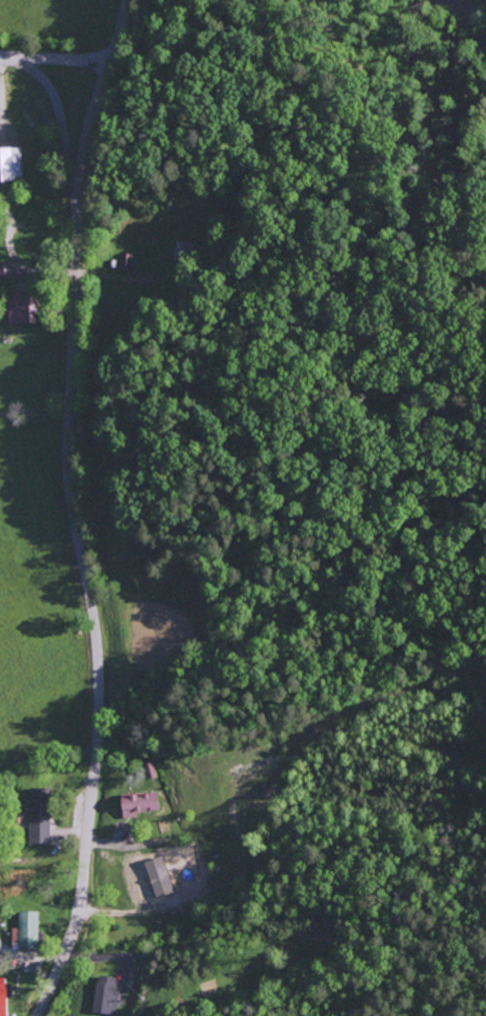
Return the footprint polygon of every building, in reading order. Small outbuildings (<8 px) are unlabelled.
[(26,182),(25,149),(0,150),(0,183),(26,182)] [(137,273),(138,255),(124,255),(123,273),(137,273)] [(10,278),(10,261),(0,262),(0,279),(10,278)] [(11,299),(13,325),(42,324),(40,297),(11,299)] [(54,845),(56,789),(33,789),(32,844),(54,845)] [(139,820),(140,812),(161,813),(162,796),(127,795),(126,819),(139,820)] [(22,950),(46,950),(46,933),(42,933),(42,913),(22,913),(22,930),(15,930),(14,944),(22,944),(22,950)] [(117,1015),(119,1015),(123,989),(118,988),(119,979),(103,977),(97,1013),(117,1015)] [(15,1000),(15,982),(1,982),(2,1015),(11,1015),(10,1000),(15,1000)]
